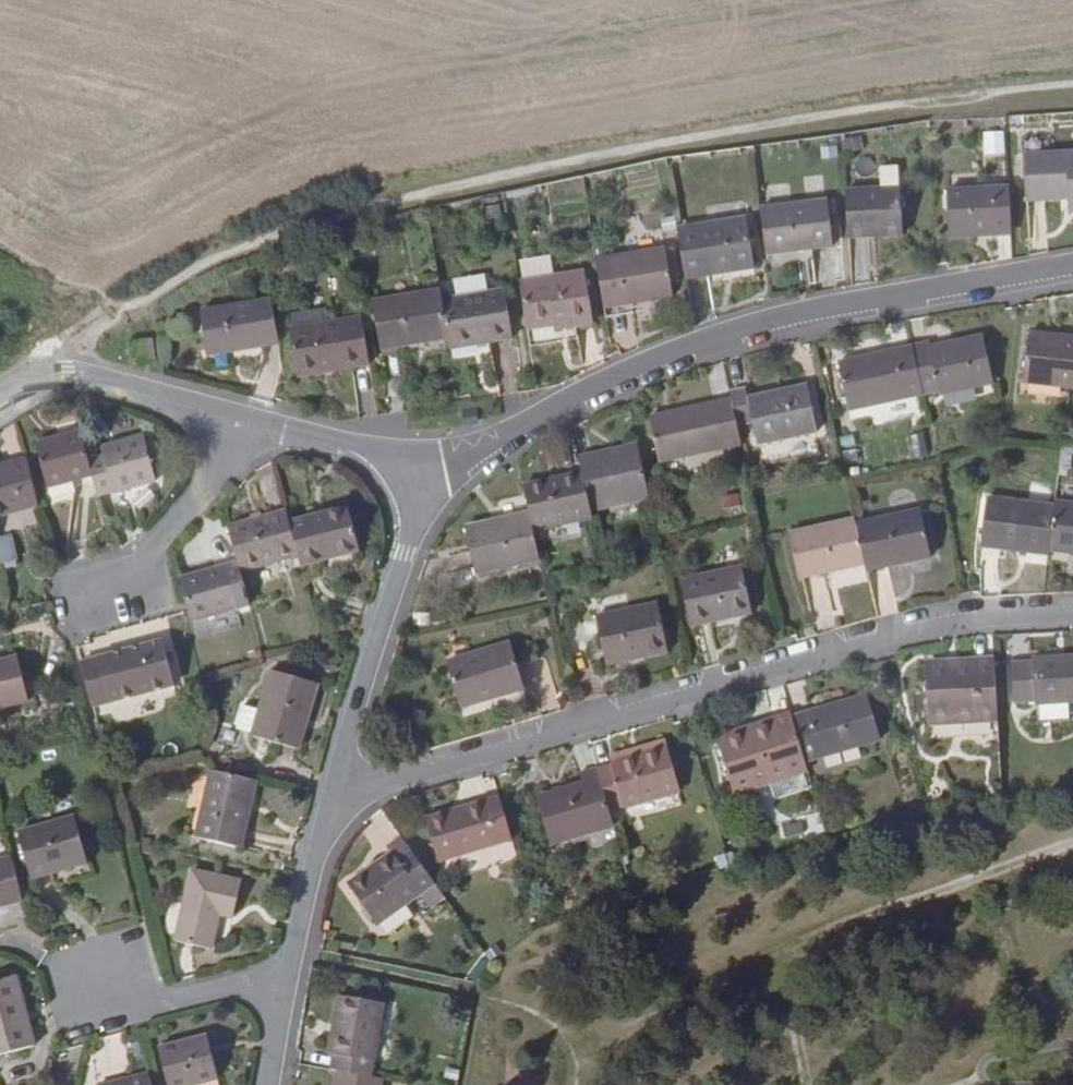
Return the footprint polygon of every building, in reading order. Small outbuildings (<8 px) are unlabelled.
[(983,132),(983,156),(1004,156),(1004,132),(983,132)] [(1023,153),(1025,200),(1065,199),(1065,211),(1072,211),(1072,150),(1023,153)] [(1007,233),(1005,192),(946,195),(948,241),(973,239),(973,234),(1007,233)] [(844,242),(865,241),(865,234),(898,233),(896,193),(842,196),(844,242)] [(822,200),(756,208),(761,255),(828,247),(822,200)] [(739,222),(672,233),(681,280),(748,269),(739,222)] [(659,250),(591,261),(599,309),(668,296),(659,250)] [(579,276),(514,288),(522,335),(549,331),(550,335),(589,329),(579,276)] [(501,296),(437,308),(443,345),(445,358),(508,347),(501,296)] [(377,356),(443,345),(437,308),(435,298),(369,310),(377,356)] [(197,319),(202,356),(238,350),(239,355),(273,349),(266,307),(197,319)] [(285,318),(288,335),(323,328),(321,313),(285,318)] [(323,328),(288,335),(285,336),(292,377),(328,371),(328,376),(364,370),(357,322),(323,328)] [(927,345),(911,349),(922,395),(922,397),(937,393),(938,398),(990,386),(979,337),(929,349),(927,345)] [(1072,394),(1072,344),(1030,339),(1024,388),(1072,394)] [(922,395),(911,349),(839,363),(850,411),(922,395)] [(238,350),(202,356),(203,361),(239,355),(238,350)] [(293,382),(328,376),(328,371),(292,377),(293,382)] [(730,406),(735,425),(750,421),(755,446),(813,433),(803,388),(745,400),(743,390),(728,393),(730,406)] [(735,425),(730,406),(648,424),(656,461),(739,444),(735,425)] [(94,481),(90,466),(82,438),(37,450),(49,494),(94,481)] [(105,461),(90,466),(94,481),(100,502),(157,486),(144,442),(103,452),(105,461)] [(636,449),(594,458),(595,464),(637,455),(636,449)] [(647,503),(637,455),(595,464),(594,458),(577,462),(580,476),(589,515),(647,503)] [(39,510),(27,465),(0,472),(0,521),(39,510)] [(528,518),(532,536),(541,534),(590,523),(589,515),(580,476),(522,489),(528,518)] [(980,548),(1049,556),(1050,551),(1054,507),(984,500),(980,548)] [(1054,505),(1054,507),(1050,551),(1072,553),(1072,507),(1054,505)] [(299,562),(302,570),(361,553),(350,511),(290,528),(299,562)] [(920,511),(854,525),(863,566),(864,572),(930,557),(920,511)] [(229,532),(242,577),(299,562),(290,528),(286,515),(229,532)] [(473,577),(538,564),(532,536),(528,518),(463,532),(473,577)] [(796,580),(863,566),(854,525),(853,521),(787,534),(796,580)] [(689,630),(712,625),(711,619),(751,611),(742,571),(679,585),(689,630)] [(183,587),(191,618),(194,627),(252,610),(243,580),(231,584),(228,575),(183,587)] [(653,608),(591,625),(605,673),(629,666),(628,662),(665,651),(653,608)] [(751,616),(751,611),(711,619),(712,625),(751,616)] [(83,668),(94,710),(174,689),(163,647),(83,668)] [(509,647),(445,665),(457,710),(521,692),(509,647)] [(1035,664),(1035,668),(1015,669),(1018,707),(1038,706),(1038,709),(1072,706),(1072,661),(1035,664)] [(29,706),(19,662),(0,668),(0,714),(29,706)] [(951,672),(951,665),(927,666),(930,723),(998,719),(994,662),(975,663),(975,671),(951,672)] [(975,663),(951,665),(951,672),(975,671),(975,663)] [(276,675),(264,717),(256,742),(256,743),(301,756),(321,688),(276,675)] [(178,704),(174,689),(94,710),(98,725),(178,704)] [(866,698),(792,722),(806,767),(880,743),(866,698)] [(240,735),(256,742),(264,717),(247,712),(240,735)] [(732,797),(808,774),(806,767),(792,722),(791,716),(769,723),(771,728),(755,732),(753,728),(715,740),(732,797)] [(769,723),(753,728),(755,732),(771,728),(769,723)] [(596,776),(609,817),(680,795),(666,751),(611,768),(611,771),(596,776)] [(551,847),(613,829),(609,817),(596,776),(596,772),(579,777),(582,786),(536,800),(551,847)] [(259,787),(214,777),(200,843),(244,853),(259,787)] [(450,819),(449,814),(425,822),(437,864),(511,843),(499,800),(483,805),(484,810),(450,819)] [(483,805),(449,814),(450,819),(484,810),(483,805)] [(20,840),(32,884),(87,869),(75,824),(20,840)] [(378,929),(434,888),(410,856),(399,865),(393,857),(349,889),(378,929)] [(23,901),(13,865),(0,869),(0,908),(23,901)] [(194,878),(178,946),(214,955),(221,921),(234,923),(242,889),(194,878)] [(23,901),(0,908),(0,914),(25,907),(23,901)] [(0,993),(0,1069),(39,1059),(21,987),(0,993)] [(331,1076),(364,1083),(377,1009),(331,1002),(321,1059),(327,1060),(324,1076),(331,1076)] [(208,1046),(161,1059),(168,1084),(218,1084),(208,1046)] [(331,1076),(329,1084),(375,1084),(364,1083),(331,1076)]
